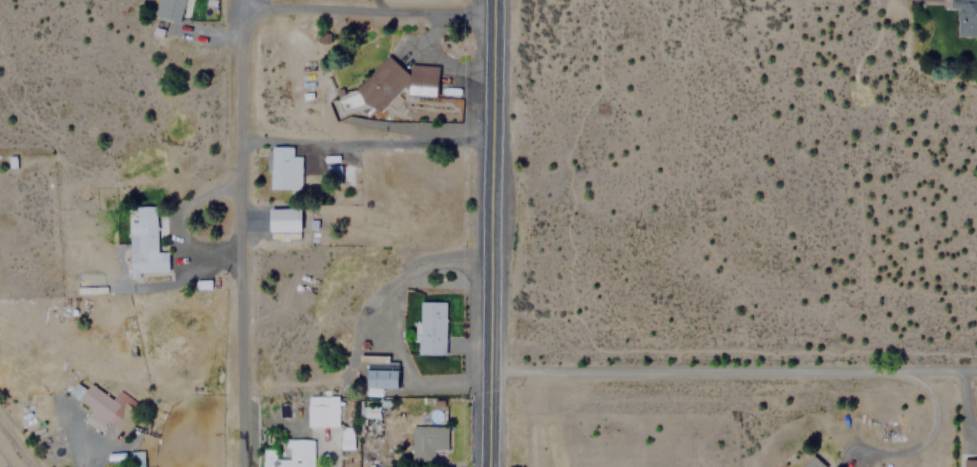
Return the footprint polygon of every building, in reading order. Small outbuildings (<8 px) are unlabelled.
[(180,22),(184,0),(157,0),(154,16),(180,22)] [(949,8),(956,8),(956,36),(976,37),(976,0),(949,0),(949,8)] [(438,65),(410,64),(409,75),(387,54),(354,89),(378,112),(402,87),(409,94),(436,96),(438,65)] [(299,188),(299,156),(291,156),(291,146),(268,146),(268,188),(299,188)] [(167,251),(156,252),(156,206),(129,206),(130,272),(167,271),(167,251)] [(268,236),(299,236),(299,208),(268,208),(268,236)] [(444,354),(444,301),(419,301),(419,354),(444,354)] [(397,387),(397,363),(366,363),(366,387),(397,387)] [(89,383),(84,391),(75,385),(69,394),(90,408),(85,415),(102,426),(106,420),(126,433),(138,415),(89,383)] [(337,396),(306,396),(306,427),(337,427),(337,396)] [(446,425),(411,425),(411,452),(446,452),(446,425)] [(351,427),(340,427),(340,448),(351,448),(351,427)] [(312,440),(263,440),(263,466),(312,466),(312,440)] [(127,466),(142,466),(142,451),(127,451),(127,466)] [(354,462),(352,454),(344,456),(346,464),(354,462)] [(812,454),(801,466),(826,466),(812,454)] [(962,458),(962,466),(976,466),(976,458),(962,458)]
